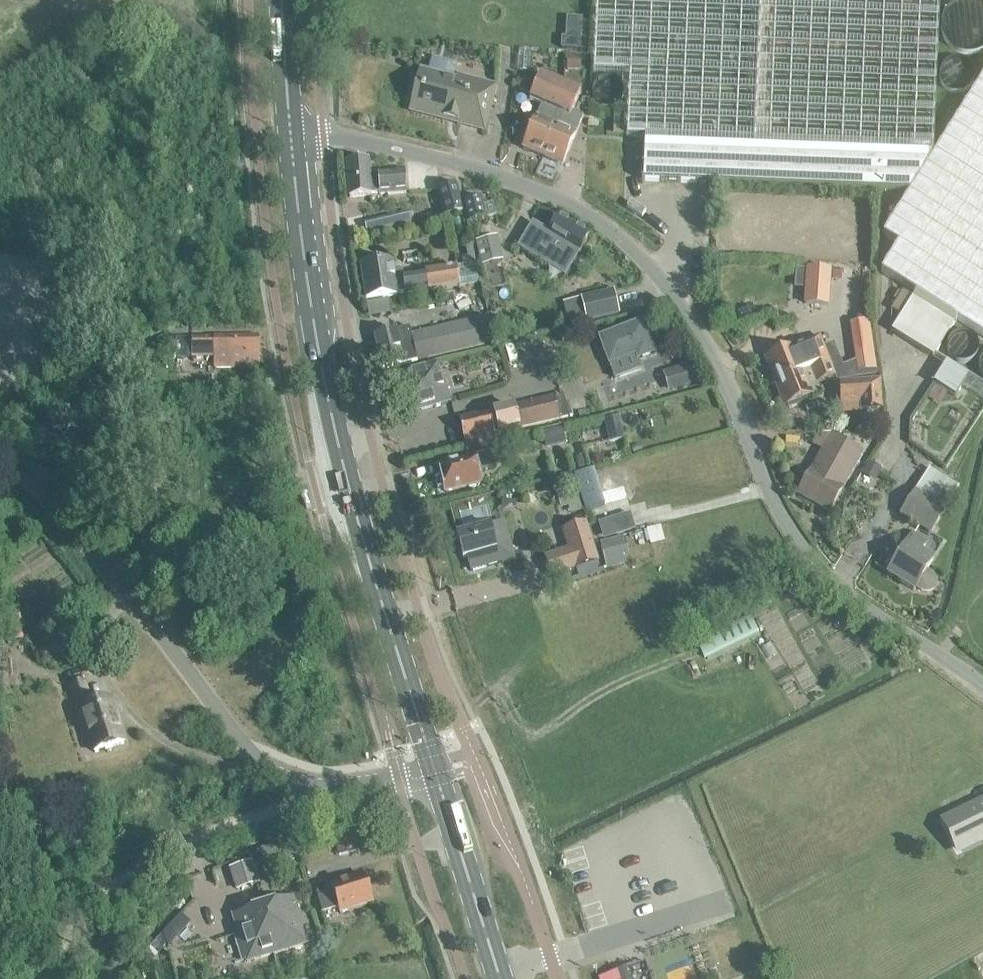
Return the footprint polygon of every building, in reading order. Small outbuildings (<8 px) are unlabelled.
[(644,136),(937,142),(937,164),(914,193),(891,226),(892,287),(982,345),(982,62),(939,132),(943,0),(599,0),(598,19),(596,66),(631,67),(628,134),(644,136)] [(954,1),(950,5),(947,9),(945,14),(944,19),(944,25),(945,31),(948,35),(951,40),(955,43),(959,46),(962,47),(969,49),(973,49),(980,47),(982,46),(982,0),(955,0),(954,1)] [(564,47),(582,48),(583,16),(565,16),(564,47)] [(463,77),(462,81),(426,72),(422,87),(417,86),(410,111),(411,111),(412,108),(443,116),(442,119),(443,119),(444,116),(458,120),(457,123),(461,124),(469,126),(470,125),(481,128),(480,129),(484,130),(495,86),(463,77)] [(564,87),(564,85),(539,74),(529,99),(541,104),(536,116),(535,116),(522,147),(546,157),(557,127),(555,126),(560,113),(555,110),(564,87)] [(572,111),(580,92),(564,85),(564,87),(555,110),(560,113),(555,126),(557,127),(546,157),(562,165),(583,116),(572,111)] [(937,142),(644,136),(645,139),(643,180),(914,193),(937,164),(937,142)] [(403,170),(395,171),(377,172),(378,174),(369,174),(368,160),(346,163),(349,197),(371,195),(371,194),(379,193),(379,194),(406,191),(403,170)] [(461,204),(456,184),(437,190),(444,217),(464,212),(466,223),(486,217),(481,198),(461,204)] [(493,204),(483,206),(486,217),(496,215),(493,204)] [(384,218),(386,229),(402,225),(399,214),(392,216),(384,218)] [(532,222),(517,247),(565,275),(589,235),(558,216),(549,232),(532,222)] [(478,238),(481,262),(503,259),(499,235),(478,238)] [(455,265),(444,267),(444,269),(403,275),(402,267),(393,269),(392,260),(360,265),(365,299),(397,294),(397,293),(405,292),(405,293),(459,284),(456,266),(455,267),(455,265)] [(832,309),(833,263),(812,263),(811,308),(832,309)] [(805,286),(805,267),(796,267),(797,286),(805,286)] [(581,298),(586,321),(618,314),(613,290),(581,298)] [(389,298),(368,300),(369,315),(390,313),(389,298)] [(427,358),(462,350),(494,342),(488,317),(421,333),(427,358)] [(635,354),(637,360),(638,360),(655,353),(643,320),(598,337),(608,364),(635,354)] [(861,372),(875,371),(869,322),(854,324),(861,372)] [(417,360),(411,335),(409,327),(374,335),(382,369),(417,360)] [(214,368),(259,367),(259,344),(259,336),(213,336),(213,337),(191,337),(191,358),(214,357),(214,368)] [(829,363),(819,336),(800,344),(801,345),(800,345),(800,346),(793,349),(793,347),(767,357),(770,365),(767,366),(774,382),(810,368),(811,370),(829,363)] [(982,411),(982,381),(946,361),(934,382),(959,396),(964,385),(979,393),(944,457),(951,461),(969,427),(973,430),(982,411)] [(405,415),(449,402),(442,375),(438,376),(435,363),(410,370),(410,369),(409,370),(409,371),(394,375),(405,415)] [(817,383),(834,377),(829,363),(811,370),(810,368),(774,382),(780,398),(783,397),(786,405),(787,405),(789,408),(800,404),(799,400),(820,392),(817,383)] [(665,373),(669,389),(692,383),(688,367),(665,373)] [(252,381),(243,381),(243,393),(252,393),(252,381)] [(881,410),(880,382),(840,383),(840,403),(860,403),(861,411),(881,410)] [(494,409),(500,433),(562,418),(556,393),(494,409)] [(466,444),(499,437),(493,411),(460,417),(466,444)] [(545,430),(549,445),(566,440),(563,426),(545,430)] [(812,469),(798,494),(828,511),(842,486),(843,486),(862,452),(830,435),(811,468),(812,469)] [(439,466),(439,467),(436,468),(438,476),(441,475),(442,477),(441,478),(440,480),(440,481),(440,483),(441,484),(441,485),(442,487),(443,487),(444,488),(445,492),(466,486),(469,488),(475,487),(477,484),(480,483),(478,472),(495,467),(492,456),(497,455),(496,450),(474,456),(474,455),(456,460),(456,462),(439,466)] [(877,476),(879,472),(881,469),(869,462),(865,469),(877,476)] [(602,502),(594,478),(581,483),(588,507),(602,502)] [(900,515),(912,522),(914,523),(929,500),(915,491),(915,490),(905,505),(900,514),(900,515)] [(604,540),(637,529),(632,511),(598,521),(604,540)] [(470,570),(499,562),(496,549),(510,545),(503,521),(456,534),(463,558),(466,557),(470,570)] [(562,530),(568,549),(574,568),(598,561),(586,522),(562,530)] [(925,543),(912,534),(888,573),(914,590),(915,587),(921,590),(923,591),(927,592),(932,590),(936,584),(935,578),(933,575),(932,573),(927,569),(933,559),(920,552),(925,543)] [(601,542),(608,567),(631,560),(624,535),(601,542)] [(568,549),(545,556),(552,575),(574,568),(568,549)] [(583,576),(604,569),(601,561),(580,567),(583,576)] [(754,618),(699,643),(705,658),(760,633),(754,618)] [(126,745),(110,699),(93,705),(84,682),(68,687),(93,757),(126,745)] [(960,847),(981,836),(978,829),(982,827),(982,804),(947,821),(960,847)] [(332,828),(339,855),(355,850),(348,823),(332,828)] [(237,889),(255,884),(257,883),(251,862),(230,868),(237,889)] [(322,912),(338,907),(339,913),(372,903),(366,883),(368,882),(366,876),(364,877),(363,875),(331,885),(334,894),(318,898),(322,912)] [(272,903),(263,906),(262,906),(270,933),(266,934),(272,954),(307,943),(303,928),(293,897),(274,902),(272,903)] [(246,962),(272,954),(266,934),(270,933),(262,906),(253,909),(253,908),(251,909),(232,915),(238,934),(234,935),(242,961),(246,959),(246,962)] [(601,975),(602,978),(632,978),(628,967),(601,975)]
